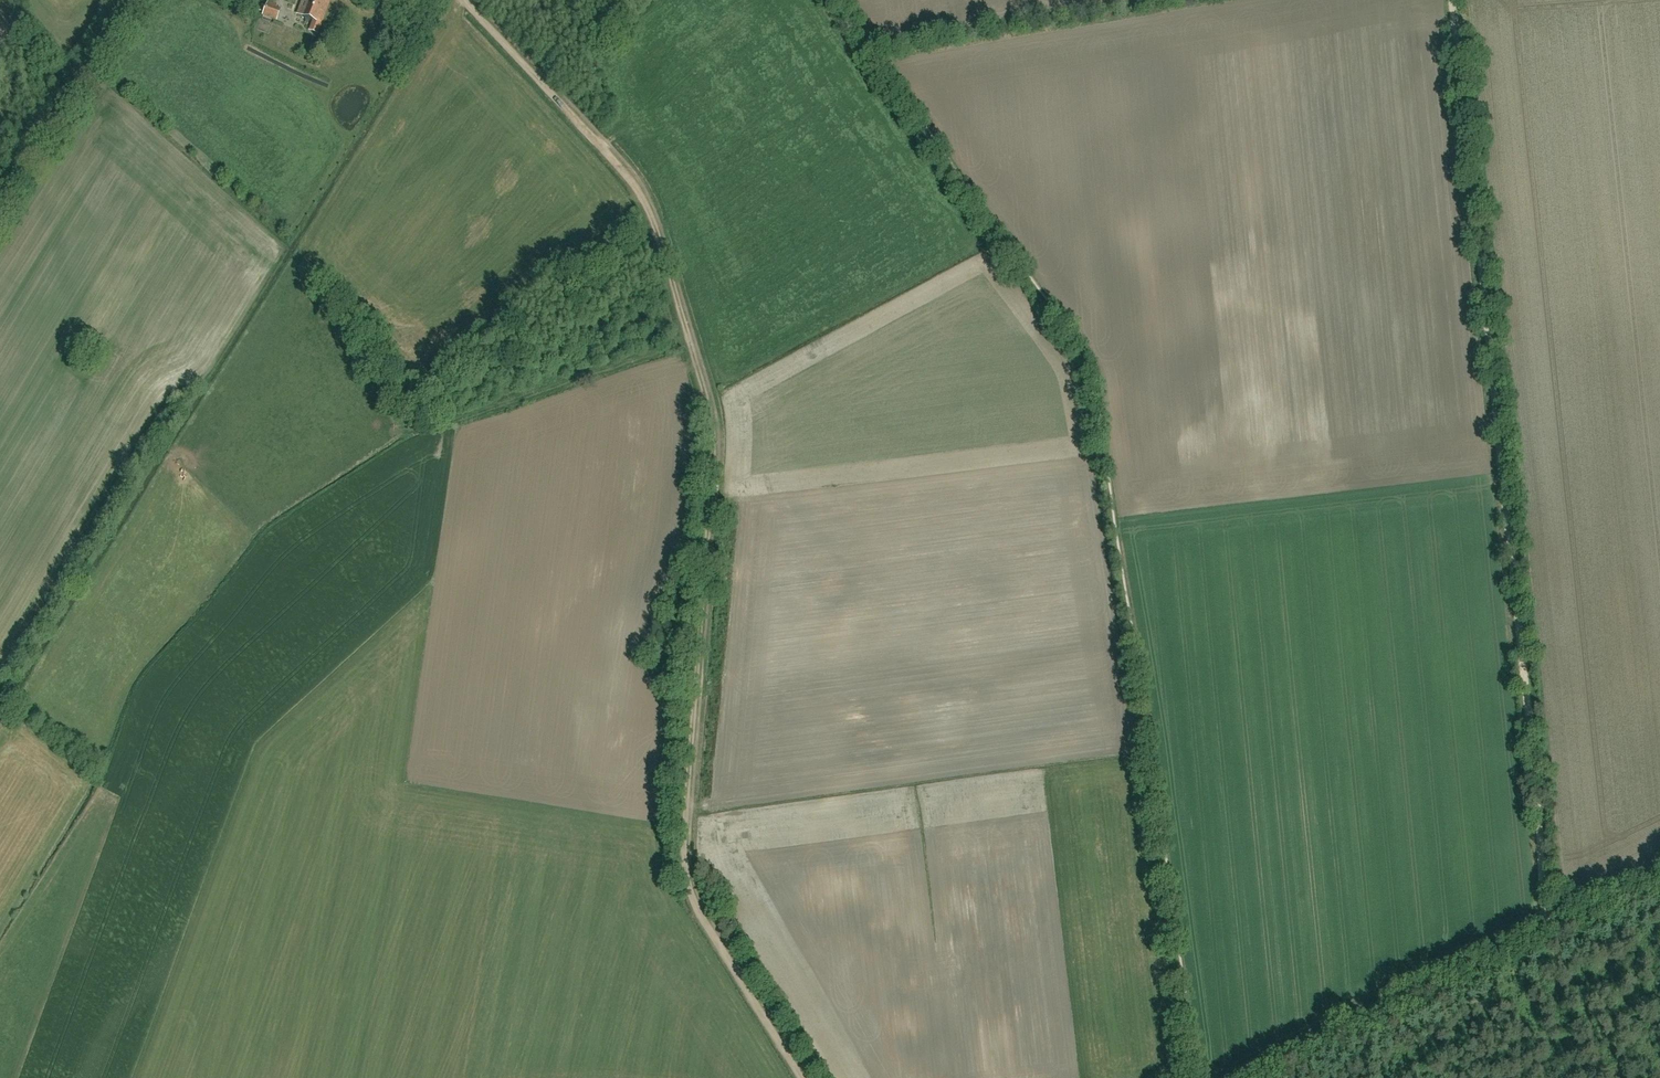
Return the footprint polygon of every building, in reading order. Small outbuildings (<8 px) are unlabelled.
[(317,34),(330,0),(303,0),(297,14),(312,19),(308,30),(317,34)] [(277,5),(268,1),(266,6),(261,4),(259,11),(264,12),(263,14),(276,20),(280,10),(275,8),(277,5)]
